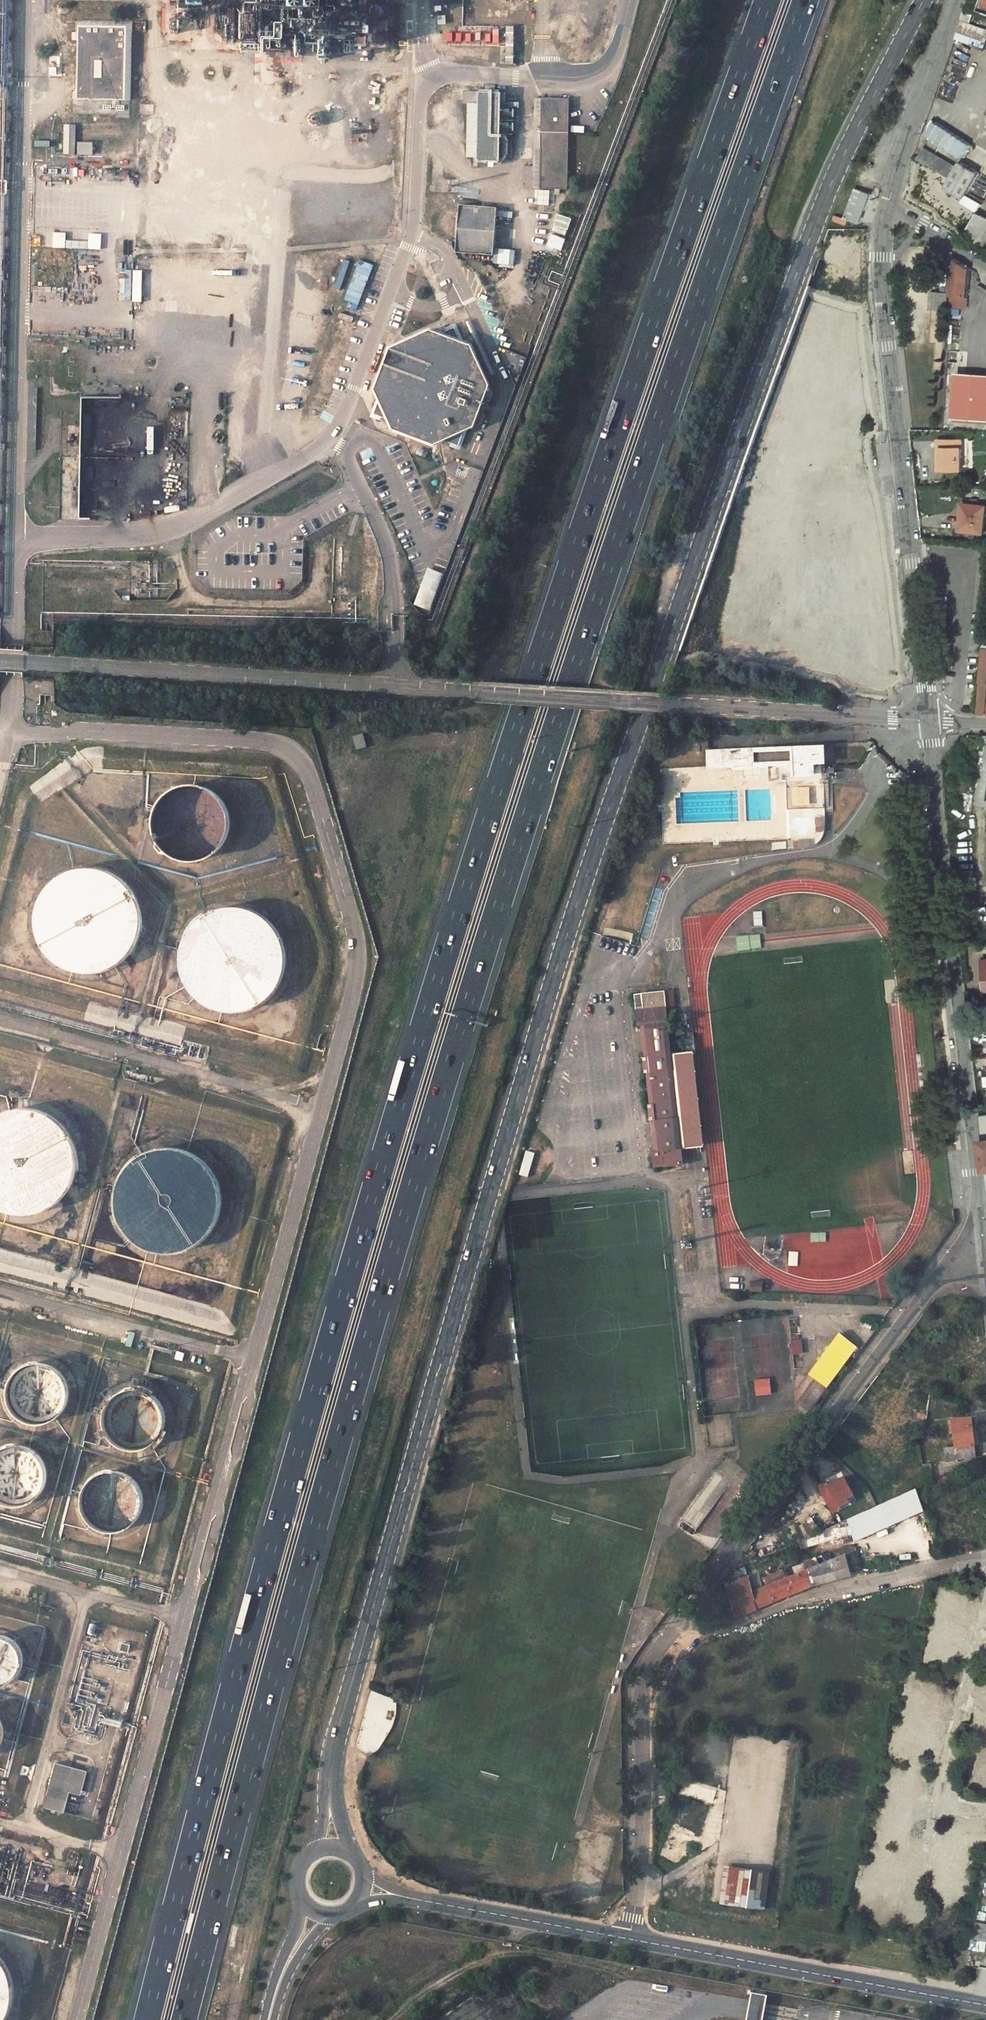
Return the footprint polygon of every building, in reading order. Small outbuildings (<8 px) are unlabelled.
[(389,56),(388,0),(174,0),(174,27),(224,27),(224,44),(237,44),(237,57),(302,57),(389,56)] [(973,15),(965,12),(962,19),(970,22),(973,15)] [(126,30),(67,28),(65,98),(125,99),(126,30)] [(502,93),(480,93),(478,161),(499,162),(502,93)] [(570,99),(536,98),(533,166),(524,166),(523,188),(567,189),(570,99)] [(969,146),(936,124),(928,135),(962,157),(969,146)] [(76,125),(64,125),(65,155),(76,155),(76,125)] [(957,167),(925,149),(919,159),(951,177),(957,167)] [(980,174),(963,163),(948,188),(965,198),(980,174)] [(959,198),(911,170),(906,184),(911,186),(904,200),(936,217),(934,221),(964,239),(980,213),(958,200),(959,198)] [(871,194),(857,189),(846,217),(860,223),(871,194)] [(981,214),(966,238),(985,251),(985,217),(981,214)] [(955,259),(952,296),(952,309),(966,310),(971,268),(955,259)] [(931,307),(948,310),(950,292),(933,290),(931,307)] [(388,351),(375,394),(395,431),(438,444),(475,424),(488,381),(468,344),(425,331),(388,351)] [(959,372),(956,417),(985,420),(985,374),(959,372)] [(962,440),(939,440),(939,470),(962,469),(962,440)] [(330,462),(322,465),(325,471),(333,468),(330,462)] [(964,504),(961,530),(984,533),(985,515),(985,506),(964,504)] [(789,625),(790,635),(813,632),(812,623),(789,625)] [(363,733),(354,737),(358,749),(367,747),(363,733)] [(811,769),(809,767),(808,766),(808,761),(824,760),(824,746),(707,751),(708,767),(731,766),(731,769),(756,768),(756,765),(764,764),(764,767),(774,767),(774,764),(780,763),(780,766),(789,766),(789,763),(793,763),(793,774),(813,773),(811,769)] [(167,848),(170,852),(175,855),(179,858),(185,859),(191,860),(197,860),(203,859),(209,857),(214,855),(219,851),(223,846),(226,841),(229,835),(230,830),(230,823),(230,817),(228,811),(226,806),(222,801),(218,796),(213,793),(207,790),(202,788),(195,787),(190,788),(185,788),(180,790),(175,793),(171,796),(167,799),(163,804),(161,808),(159,813),(158,819),(157,824),(158,829),(159,834),(161,839),(163,844),(167,848)] [(72,870),(65,873),(58,877),(52,882),(47,888),(43,894),(40,902),(38,909),(37,917),(37,925),(38,932),(41,940),(44,947),(49,953),(54,959),(60,963),(67,967),(74,970),(82,972),(91,972),(99,971),(108,969),(116,965),(123,960),(129,954),(134,947),(138,939),(141,931),(142,922),(142,914),(140,905),(137,897),(133,889),(127,883),(120,877),(113,872),(105,869),(96,867),(87,867),(80,868),(72,870)] [(224,906),(217,908),(209,911),(203,915),(196,920),(191,926),(187,933),(184,940),(182,948),(180,956),(181,964),(182,971),(184,979),(188,986),(192,992),(198,998),(204,1003),(211,1007),(218,1010),(226,1012),(235,1012),(243,1011),(252,1009),(260,1005),(267,1000),(274,994),(279,987),(283,979),(286,971),(287,962),(287,953),(285,944),(282,936),(278,928),(272,921),(265,916),(258,911),(250,908),(241,906),(232,905),(224,906)] [(666,981),(636,984),(639,1016),(647,1016),(651,1046),(644,1047),(646,1063),(652,1063),(656,1094),(650,1094),(652,1110),(658,1109),(661,1141),(653,1142),(655,1157),(685,1155),(684,1138),(705,1136),(694,1042),(673,1044),(666,981)] [(2,1210),(9,1213),(17,1214),(25,1215),(34,1214),(43,1212),(51,1208),(58,1203),(64,1197),(69,1190),(73,1182),(76,1173),(77,1165),(77,1156),(75,1147),(72,1139),(68,1131),(62,1125),(55,1119),(48,1114),(40,1111),(31,1109),(22,1109),(14,1110),(7,1112),(0,1115),(0,1209),(2,1210)] [(135,1161),(129,1166),(125,1172),(121,1179),(118,1187),(117,1194),(116,1202),(117,1210),(119,1217),(122,1225),(126,1231),(131,1237),(137,1242),(143,1247),(150,1250),(158,1253),(167,1254),(176,1253),(184,1251),(193,1248),(200,1244),(207,1238),(212,1231),(217,1224),(220,1215),(221,1207),(222,1198),(220,1189),(218,1181),(214,1173),(208,1166),(202,1160),(195,1155),(187,1151),(179,1149),(171,1148),(163,1149),(155,1150),(148,1153),(141,1156),(135,1161)] [(535,1153),(528,1150),(524,1162),(531,1165),(535,1153)] [(531,1166),(524,1164),(520,1173),(528,1176),(531,1166)] [(867,1323),(863,1329),(871,1334),(875,1328),(867,1323)] [(839,1333),(797,1390),(798,1401),(818,1400),(857,1347),(839,1333)] [(44,1425),(54,1422),(58,1420),(65,1412),(70,1403),(71,1398),(70,1387),(66,1378),(59,1370),(55,1367),(45,1364),(35,1364),(27,1366),(23,1369),(16,1375),(13,1378),(10,1387),(9,1391),(9,1400),(12,1409),(18,1416),(21,1419),(29,1424),(39,1425),(44,1425)] [(755,1379),(756,1395),(771,1394),(770,1378),(755,1379)] [(910,1409),(928,1411),(931,1390),(913,1387),(910,1409)] [(114,1439),(118,1442),(122,1445),(131,1448),(141,1448),(146,1447),(153,1443),(157,1440),(162,1433),(165,1425),(165,1416),(165,1412),(162,1404),(156,1397),(153,1395),(149,1392),(141,1390),(132,1390),(127,1391),(119,1395),(112,1402),(107,1411),(106,1421),(109,1430),(114,1439)] [(818,1400),(798,1401),(804,1405),(810,1410),(818,1400)] [(973,1415),(952,1417),(954,1447),(945,1448),(946,1460),(977,1458),(973,1415)] [(48,1476),(48,1473),(44,1462),(37,1452),(27,1447),(16,1445),(8,1446),(5,1447),(1,1449),(0,1450),(0,1502),(3,1504),(10,1506),(17,1507),(27,1505),(33,1502),(38,1498),(43,1493),(46,1486),(48,1476)] [(121,1472),(116,1471),(111,1471),(102,1472),(98,1474),(90,1481),(84,1490),(81,1500),(82,1505),(84,1515),(90,1524),(99,1530),(109,1533),(114,1533),(124,1531),(129,1529),(136,1523),(139,1519),(143,1511),(144,1502),(143,1493),(141,1489),(136,1481),(129,1475),(121,1472)] [(814,1490),(820,1508),(827,1505),(829,1513),(839,1510),(838,1505),(845,1503),(839,1485),(830,1488),(831,1493),(824,1495),(822,1487),(814,1490)] [(855,1539),(925,1512),(916,1490),(846,1517),(855,1539)] [(820,1508),(823,1517),(830,1515),(829,1513),(827,1505),(820,1508)] [(849,1524),(798,1538),(801,1549),(845,1538),(842,1530),(850,1528),(849,1524)] [(801,1590),(816,1584),(810,1569),(795,1574),(801,1590)] [(795,1574),(753,1591),(758,1607),(801,1590),(795,1574)] [(749,1577),(727,1584),(729,1587),(718,1591),(720,1598),(730,1594),(734,1606),(731,1607),(733,1616),(758,1607),(753,1591),(749,1577)] [(926,1659),(952,1665),(969,1599),(942,1593),(926,1659)] [(822,1598),(809,1601),(809,1614),(820,1614),(822,1598)] [(719,1636),(710,1639),(708,1653),(713,1655),(719,1636)] [(2,1682),(9,1680),(14,1676),(16,1673),(19,1667),(20,1657),(17,1648),(13,1643),(7,1639),(0,1638),(0,1682),(2,1682)] [(131,1645),(123,1643),(121,1650),(129,1652),(131,1645)] [(976,1726),(985,1728),(985,1691),(976,1726)] [(732,1751),(750,1753),(752,1739),(734,1737),(732,1751)] [(979,1755),(972,1789),(985,1792),(985,1756),(979,1755)] [(70,1792),(81,1795),(88,1772),(57,1763),(44,1807),(65,1812),(70,1792)] [(675,1765),(660,1765),(660,1778),(673,1778),(673,1771),(675,1771),(675,1765)] [(718,1791),(683,1780),(680,1793),(714,1803),(718,1791)] [(679,1801),(669,1828),(699,1839),(709,1811),(679,1801)] [(730,1904),(734,1867),(727,1866),(722,1903),(730,1904)] [(734,1867),(730,1904),(766,1908),(771,1872),(734,1867)] [(978,1922),(974,1939),(985,1941),(985,1924),(978,1922)] [(5,2016),(10,1998),(9,1980),(2,1964),(0,1962),(0,2019),(2,2019),(5,2016)]
